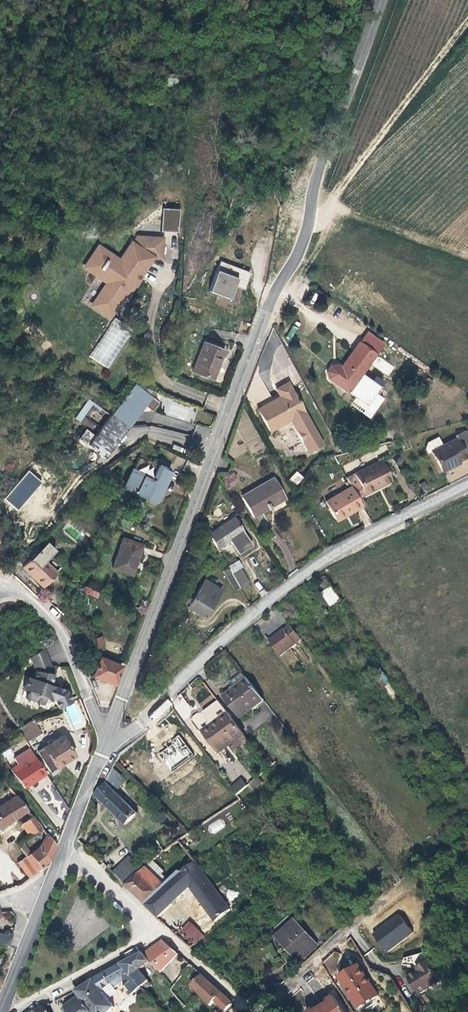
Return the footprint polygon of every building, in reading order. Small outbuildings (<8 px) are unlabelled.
[(177,232),(179,209),(162,208),(160,231),(177,232)] [(136,281),(152,257),(161,258),(162,239),(137,237),(133,244),(131,243),(118,263),(109,257),(110,255),(98,247),(88,262),(89,262),(86,267),(88,269),(87,269),(97,276),(98,274),(110,282),(109,284),(112,286),(106,296),(103,294),(100,298),(100,299),(96,305),(95,305),(95,306),(98,308),(99,308),(102,310),(101,312),(102,312),(109,317),(110,318),(116,308),(116,307),(115,308),(114,307),(123,292),(124,292),(127,287),(132,279),(136,281)] [(234,286),(237,278),(226,274),(229,265),(220,261),(208,291),(229,299),(234,286)] [(244,290),(250,273),(229,265),(226,274),(237,278),(234,286),(244,290)] [(132,330),(114,318),(111,321),(130,333),(132,330)] [(380,387),(362,373),(376,354),(359,342),(341,367),(338,365),(331,366),(327,371),(329,379),(367,406),(380,387)] [(212,380),(224,351),(214,346),(204,343),(193,372),(212,380)] [(429,387),(433,382),(428,378),(424,383),(429,387)] [(323,445),(288,382),(276,389),(280,396),(257,409),(270,431),(290,420),(309,453),(316,449),(321,446),(323,445)] [(126,427),(150,396),(149,395),(139,388),(139,387),(134,383),(110,415),(126,427)] [(149,395),(152,390),(141,386),(139,387),(139,388),(149,395)] [(139,413),(151,397),(150,396),(126,427),(103,457),(104,458),(139,413)] [(152,411),(159,402),(151,397),(139,413),(140,414),(146,406),(152,411)] [(79,420),(89,405),(85,402),(75,417),(79,420)] [(103,457),(126,427),(110,415),(87,445),(103,457)] [(467,457),(467,456),(467,455),(467,438),(464,432),(464,431),(455,435),(457,438),(443,445),(438,437),(427,442),(425,449),(428,453),(432,451),(442,472),(453,466),(452,465),(459,461),(467,457)] [(392,480),(382,460),(346,478),(351,486),(358,498),(360,496),(379,487),(392,480)] [(154,503),(170,471),(169,468),(162,464),(159,465),(153,477),(133,470),(124,488),(154,503)] [(29,471),(6,499),(19,510),(43,483),(29,471)] [(298,485),(302,477),(294,472),(289,480),(298,485)] [(252,516),(267,507),(269,510),(271,509),(269,506),(285,497),(274,479),(262,485),(264,488),(259,491),(257,488),(241,498),(252,516)] [(424,481),(418,484),(422,491),(428,488),(424,481)] [(352,512),(363,506),(362,506),(358,498),(351,486),(325,501),(335,519),(347,512),(351,510),(352,512)] [(139,513),(143,503),(138,500),(133,510),(139,513)] [(243,531),(234,517),(208,534),(217,549),(235,537),(238,541),(242,539),(238,534),(243,531)] [(39,534),(35,529),(31,531),(36,537),(39,534)] [(135,563),(141,545),(122,538),(111,567),(129,574),(133,562),(135,563)] [(57,572),(45,561),(55,551),(47,542),(22,568),(42,587),(57,572)] [(248,583),(240,568),(241,567),(238,560),(227,566),(228,568),(239,587),(239,588),(248,583)] [(239,587),(228,568),(224,571),(234,589),(239,587)] [(205,617),(221,591),(204,580),(188,606),(198,613),(205,617)] [(341,600),(331,587),(323,593),(332,606),(341,600)] [(98,592),(89,588),(87,593),(96,597),(98,592)] [(302,640),(290,625),(285,629),(296,643),(302,640)] [(280,656),(296,643),(285,629),(275,637),(269,641),(280,656)] [(103,646),(100,636),(92,639),(95,648),(103,646)] [(66,691),(49,685),(53,674),(43,648),(30,657),(35,671),(32,679),(27,676),(22,689),(27,691),(25,698),(42,704),(44,697),(54,700),(57,708),(71,702),(66,691)] [(113,685),(121,666),(112,662),(114,657),(96,650),(99,657),(91,676),(113,685)] [(404,703),(378,666),(372,671),(398,707),(404,703)] [(241,718),(264,700),(248,679),(243,674),(231,683),(234,687),(232,688),(233,691),(230,693),(225,697),(241,718)] [(215,727),(230,716),(229,714),(219,721),(214,725),(215,727)] [(229,747),(245,735),(230,716),(215,727),(214,725),(205,732),(221,753),(229,747)] [(33,737),(41,733),(34,720),(26,725),(33,737)] [(236,755),(251,743),(245,735),(229,747),(236,755)] [(75,755),(62,736),(50,744),(48,745),(38,751),(50,771),(75,755)] [(179,736),(157,753),(171,772),(194,754),(179,736)] [(3,758),(12,752),(10,749),(1,754),(3,758)] [(46,774),(35,757),(19,767),(17,764),(10,769),(18,779),(24,775),(30,785),(35,781),(46,774)] [(273,765),(268,758),(265,760),(270,767),(273,765)] [(126,781),(113,768),(110,773),(122,785),(126,781)] [(115,791),(122,785),(110,773),(105,782),(106,783),(115,791)] [(30,785),(24,775),(18,779),(24,788),(30,785)] [(255,789),(263,782),(259,777),(250,785),(255,789)] [(238,795),(248,787),(243,781),(233,789),(238,795)] [(115,791),(106,783),(94,795),(94,797),(126,826),(138,813),(115,791)] [(28,811),(16,795),(12,789),(2,795),(6,801),(0,805),(0,828),(28,811)] [(38,830),(42,828),(33,816),(21,824),(30,836),(38,830)] [(220,818),(207,826),(212,835),(226,826),(220,818)] [(50,860),(56,846),(47,834),(39,847),(30,854),(41,868),(50,860)] [(22,841),(24,840),(20,835),(15,839),(18,844),(22,841)] [(30,853),(22,841),(18,844),(26,856),(30,853)] [(5,846),(0,848),(0,849),(3,855),(8,852),(5,846)] [(41,868),(30,854),(30,853),(26,856),(17,862),(29,878),(41,868)] [(144,869),(130,856),(113,873),(125,884),(139,871),(141,872),(144,869)] [(145,905),(169,882),(162,874),(162,873),(163,874),(165,873),(165,871),(163,869),(162,870),(154,863),(155,861),(153,859),(146,867),(144,869),(141,872),(126,885),(145,905)] [(231,910),(196,861),(182,872),(180,871),(169,882),(145,905),(158,917),(186,891),(186,890),(190,886),(190,887),(215,922),(231,910)] [(126,885),(141,872),(139,871),(125,884),(126,885)] [(399,916),(374,934),(386,951),(412,933),(399,916)] [(316,946),(294,921),(278,936),(292,952),(300,961),(316,946)] [(203,935),(191,924),(183,932),(194,944),(203,935)] [(10,946),(12,936),(7,935),(0,934),(0,944),(10,946)] [(157,967),(162,962),(161,961),(157,957),(170,946),(165,942),(162,941),(144,954),(150,962),(156,968),(157,968),(157,967)] [(165,956),(173,949),(170,946),(157,957),(161,961),(165,956)] [(139,970),(150,962),(144,954),(141,952),(137,955),(121,964),(131,977),(132,976),(141,987),(148,981),(139,970)] [(350,971),(359,966),(358,963),(344,972),(338,975),(340,977),(346,974),(350,971)] [(105,995),(115,987),(115,988),(123,982),(130,991),(128,992),(130,995),(141,987),(132,976),(131,977),(121,964),(100,976),(93,979),(75,991),(79,997),(91,1011),(109,1011),(115,1008),(105,995)] [(440,980),(430,964),(413,974),(408,977),(418,993),(440,980)] [(378,995),(359,966),(350,971),(351,975),(348,977),(342,981),(359,1007),(378,995)] [(214,986),(201,975),(191,985),(209,1005),(214,1001),(220,994),(221,995),(223,994),(214,986)] [(144,990),(151,984),(148,981),(141,987),(144,990)] [(220,994),(214,1001),(219,1006),(219,1005),(227,998),(223,994),(221,995),(220,994)] [(334,996),(327,1000),(328,1003),(315,1011),(313,1009),(308,1011),(344,1011),(334,996)] [(79,997),(66,1006),(67,1006),(65,1007),(63,1009),(65,1011),(91,1011),(79,997)] [(231,1003),(227,998),(219,1005),(219,1006),(225,1011),(231,1003)]
